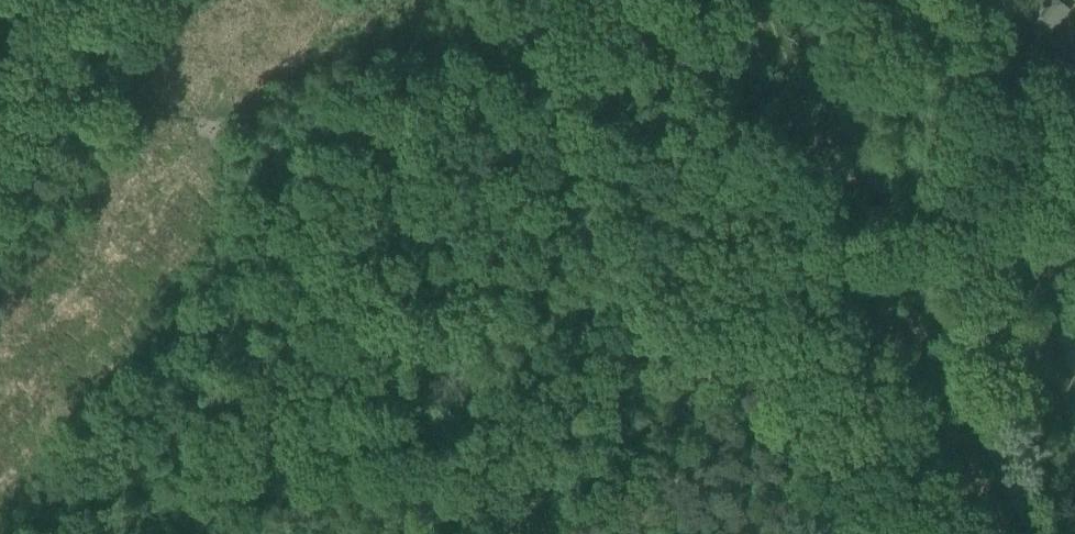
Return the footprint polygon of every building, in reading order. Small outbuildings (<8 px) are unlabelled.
[(1019,12),(1038,26),(1058,0),(1028,0),(1019,12)] [(1057,55),(1043,77),(1057,86),(1071,64),(1057,55)]
